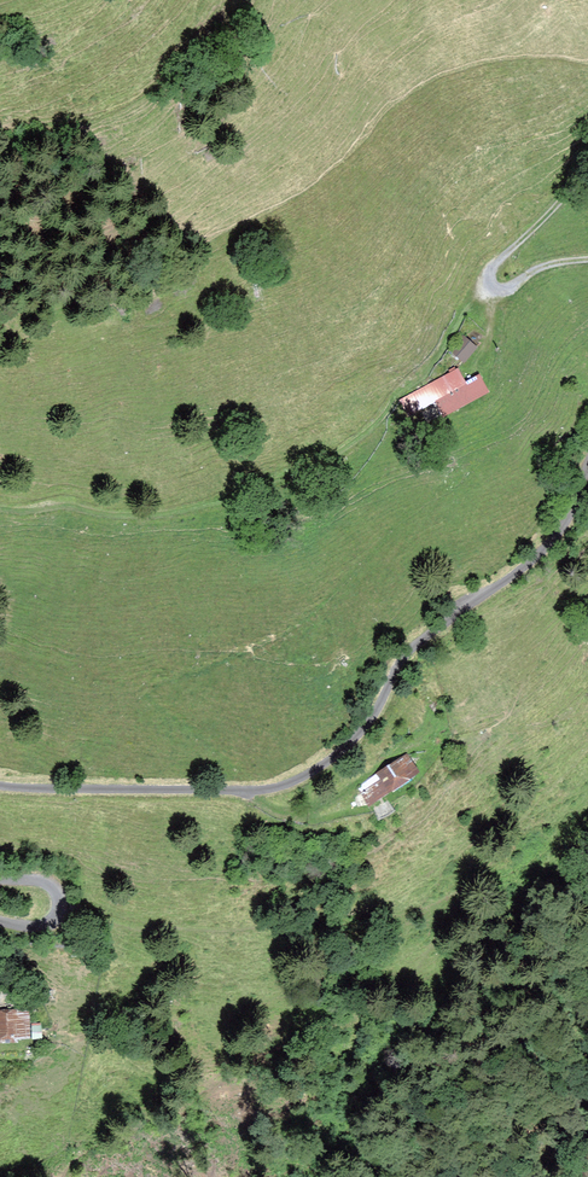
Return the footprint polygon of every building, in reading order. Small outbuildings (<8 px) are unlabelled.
[(461,334),(451,349),(465,359),(475,344),(461,334)] [(460,368),(401,398),(409,416),(435,403),(443,417),(489,393),(480,374),(467,381),(460,368)] [(407,756),(361,786),(372,802),(418,772),(407,756)] [(29,1037),(28,1010),(0,1011),(0,1038),(29,1037)]
